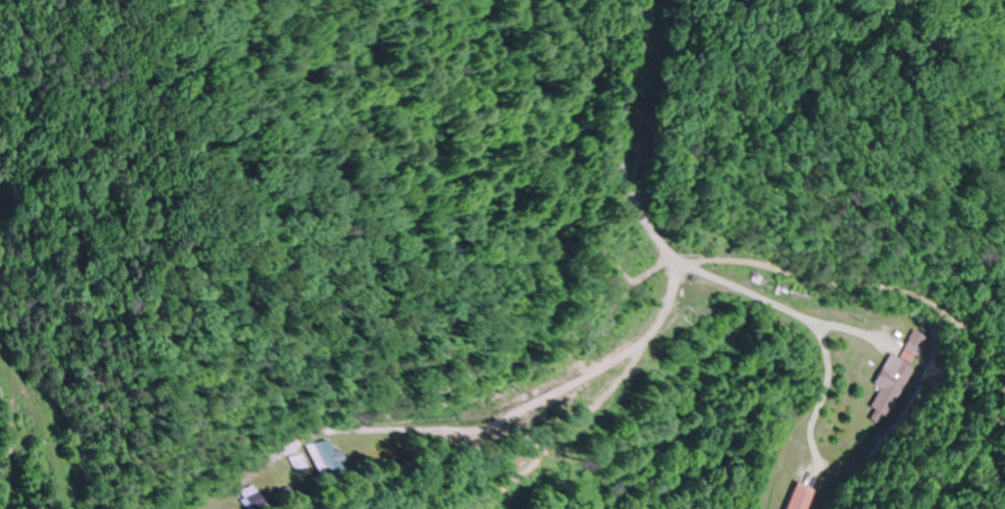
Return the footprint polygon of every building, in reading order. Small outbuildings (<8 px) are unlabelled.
[(930,338),(915,331),(902,359),(917,366),(930,338)] [(917,369),(889,355),(873,384),(882,389),(872,408),(877,410),(872,420),(886,427),(917,369)] [(302,445),(307,481),(330,478),(325,442),(302,445)] [(813,491),(792,483),(782,508),(807,508),(813,491)] [(236,508),(256,508),(246,487),(230,494),(236,508)]
